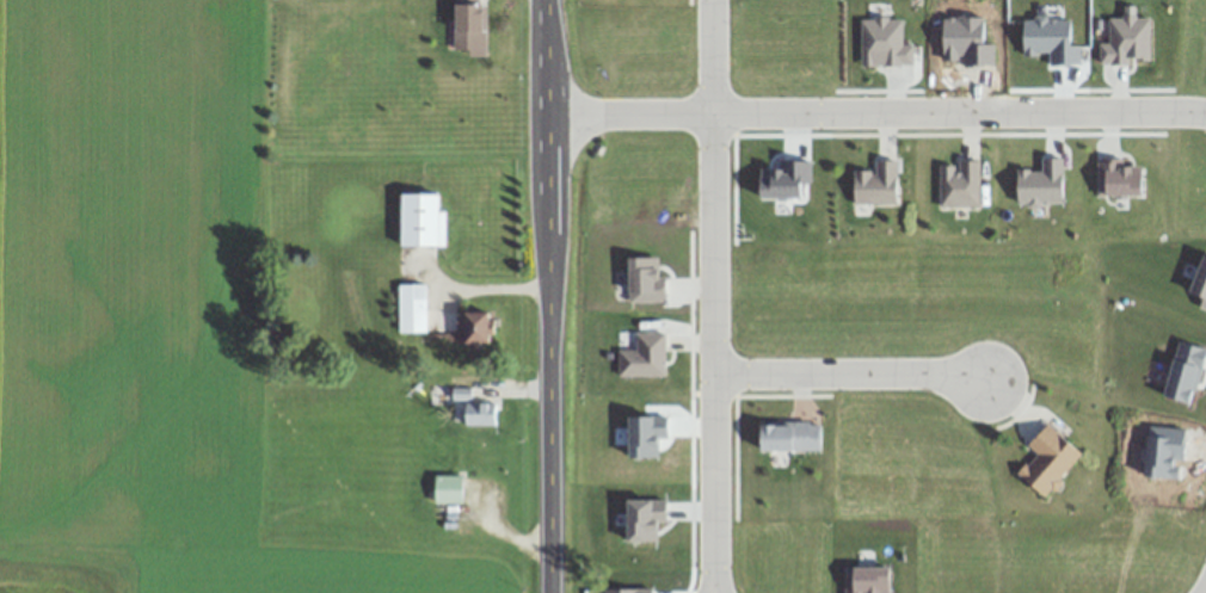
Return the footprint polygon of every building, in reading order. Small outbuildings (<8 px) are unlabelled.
[(479,3),(479,0),(454,0),(453,50),(467,50),(467,55),(485,55),(486,3),(479,3)] [(853,172),(853,205),(895,205),(895,160),(874,160),(874,172),(853,172)] [(938,207),(979,207),(979,162),(938,162),(938,207)] [(443,194),(401,194),(401,246),(443,246),(443,194)] [(426,332),(426,284),(398,284),(398,332),(426,332)] [(464,312),(464,343),(489,343),(489,312),(464,312)] [(617,350),(617,376),(664,376),(664,333),(635,333),(635,350),(617,350)] [(496,403),(464,403),(464,426),(496,426),(496,403)] [(761,452),(819,452),(819,422),(761,422),(761,452)] [(1026,445),(1036,454),(1018,473),(1043,496),(1081,455),(1047,423),(1026,445)] [(434,504),(462,504),(462,475),(434,475),(434,504)]
